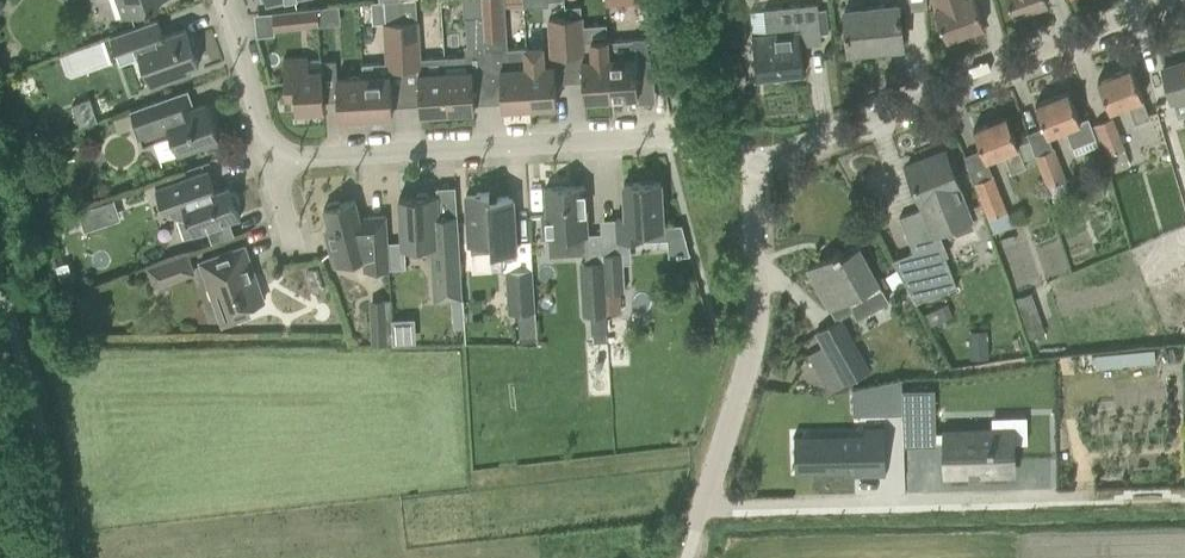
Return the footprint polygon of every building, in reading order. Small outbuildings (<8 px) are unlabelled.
[(123,16),(161,3),(160,0),(117,0),(123,16)] [(403,69),(399,0),(383,0),(384,21),(383,21),(387,70),(403,69)] [(403,69),(418,68),(419,73),(417,74),(420,112),(447,111),(443,57),(420,58),(416,0),(399,0),(403,69)] [(460,17),(459,0),(444,0),(445,17),(460,17)] [(484,39),(501,38),(499,0),(482,0),(482,16),(484,39)] [(937,17),(946,39),(983,26),(974,0),(931,0),(937,17)] [(1013,15),(1047,3),(1046,0),(1008,0),(1013,15)] [(752,41),(756,78),(758,78),(757,76),(802,71),(802,73),(803,73),(800,45),(820,43),(816,4),(749,11),(752,41)] [(844,10),(846,26),(848,50),(902,44),(898,4),(844,10)] [(317,7),(296,9),(297,26),(318,23),(317,7)] [(484,39),(482,16),(465,17),(467,46),(484,44),(483,39),(484,39)] [(581,16),(564,17),(566,55),(583,54),(581,16)] [(566,55),(564,17),(548,18),(550,56),(566,55)] [(195,55),(198,54),(192,35),(188,36),(185,28),(163,36),(156,19),(109,35),(119,63),(139,56),(150,87),(191,72),(189,67),(198,64),(195,55)] [(631,40),(608,41),(607,41),(610,97),(637,95),(636,74),(653,73),(644,37),(631,38),(631,40)] [(607,41),(608,41),(607,38),(590,39),(592,59),(581,60),(583,98),(610,97),(607,41)] [(541,46),(525,47),(529,106),(556,104),(553,65),(543,66),(541,46)] [(529,106),(525,47),(491,49),(492,70),(499,70),(501,107),(529,106)] [(474,109),(471,72),(478,71),(477,54),(443,56),(443,57),(447,111),(474,109)] [(321,74),(321,70),(303,71),(302,58),(283,59),(285,94),(294,94),(295,110),(323,109),(321,74)] [(321,61),(321,70),(321,74),(336,73),(335,60),(321,61)] [(391,90),(390,75),(383,76),(380,72),(379,62),(362,63),(363,77),(365,116),(367,116),(367,121),(382,120),(382,115),(392,114),(391,90)] [(1162,68),(1171,100),(1184,96),(1184,62),(1162,68)] [(1097,80),(1106,102),(1109,110),(1126,103),(1134,123),(1148,117),(1141,98),(1142,97),(1130,67),(1097,80)] [(365,116),(363,77),(335,79),(338,117),(365,116)] [(1035,104),(1044,126),(1047,134),(1063,128),(1071,147),(1095,138),(1087,118),(1079,121),(1068,91),(1035,104)] [(166,97),(129,110),(130,111),(135,125),(142,145),(170,135),(177,154),(196,147),(219,139),(205,102),(193,106),(172,114),(166,97)] [(72,104),(80,126),(98,120),(90,98),(72,104)] [(1024,167),(1016,147),(1018,146),(1006,116),(973,129),(985,159),(1002,152),(1010,173),(1024,167)] [(1095,123),(1107,155),(1111,165),(1128,159),(1124,149),(1111,117),(1095,123)] [(1165,132),(1169,165),(1178,164),(1173,131),(1165,132)] [(1065,180),(1052,148),(1035,154),(1047,186),(1065,180)] [(924,207),(899,217),(912,251),(891,260),(915,303),(956,286),(944,256),(929,262),(923,248),(939,242),(937,238),(941,237),(938,230),(952,225),(949,218),(967,211),(957,186),(945,155),(927,162),(925,157),(906,165),(920,201),(921,200),(924,207)] [(185,178),(154,189),(162,211),(169,208),(173,214),(179,217),(186,216),(192,234),(208,229),(229,222),(240,218),(237,209),(238,209),(239,204),(238,200),(236,197),(233,194),(231,194),(228,186),(214,191),(207,170),(185,178)] [(992,175),(974,182),(988,217),(1006,210),(992,175)] [(625,217),(616,218),(617,238),(644,236),(643,227),(663,225),(662,210),(666,209),(663,193),(661,193),(660,181),(623,183),(625,217)] [(546,215),(541,215),(542,236),(575,234),(576,254),(586,253),(585,233),(587,233),(584,186),(544,188),(546,215)] [(497,191),(465,193),(467,228),(468,244),(470,244),(471,272),(502,270),(506,270),(516,269),(515,256),(516,256),(514,220),(512,196),(497,197),(497,191)] [(398,197),(400,221),(401,247),(431,245),(434,300),(462,299),(457,215),(438,216),(436,195),(428,195),(426,193),(417,193),(415,196),(398,197)] [(329,229),(324,230),(334,264),(363,257),(364,270),(388,268),(385,215),(366,216),(367,221),(360,221),(354,200),(339,204),(338,201),(334,201),(329,202),(326,204),(327,207),(323,208),(329,229)] [(681,223),(666,224),(668,254),(688,253),(681,223)] [(1177,234),(1167,237),(1170,248),(1180,246),(1177,234)] [(840,249),(807,268),(830,310),(846,301),(852,311),(855,317),(888,299),(879,283),(869,265),(857,245),(854,246),(855,248),(842,254),(840,249)] [(222,254),(199,261),(214,302),(224,298),(232,321),(241,317),(249,315),(246,306),(263,300),(244,246),(222,254)] [(146,267),(153,288),(195,274),(187,252),(146,267)] [(601,253),(602,261),(603,261),(604,292),(605,292),(619,291),(624,291),(622,252),(601,253)] [(1144,253),(1136,256),(1143,273),(1151,270),(1144,253)] [(603,261),(602,261),(580,263),(583,313),(607,312),(605,292),(604,292),(603,261)] [(516,269),(506,270),(509,313),(534,311),(532,268),(530,268),(516,269)] [(620,311),(619,291),(605,292),(607,312),(620,311)] [(1015,298),(1028,337),(1044,332),(1031,293),(1015,298)] [(392,343),(391,319),(390,298),(369,299),(371,344),(392,343)] [(870,369),(841,317),(813,332),(821,346),(807,354),(828,392),(870,369)] [(987,330),(969,331),(969,358),(987,357),(987,330)] [(605,332),(592,333),(592,342),(606,342),(605,332)] [(1014,375),(1014,366),(983,366),(983,375),(1014,375)] [(878,384),(851,390),(852,415),(879,415),(878,384)] [(945,456),(945,473),(1017,471),(1016,429),(931,431),(931,408),(900,409),(901,457),(945,456)] [(860,432),(804,434),(804,470),(850,469),(850,475),(880,474),(879,426),(860,427),(860,432)]
